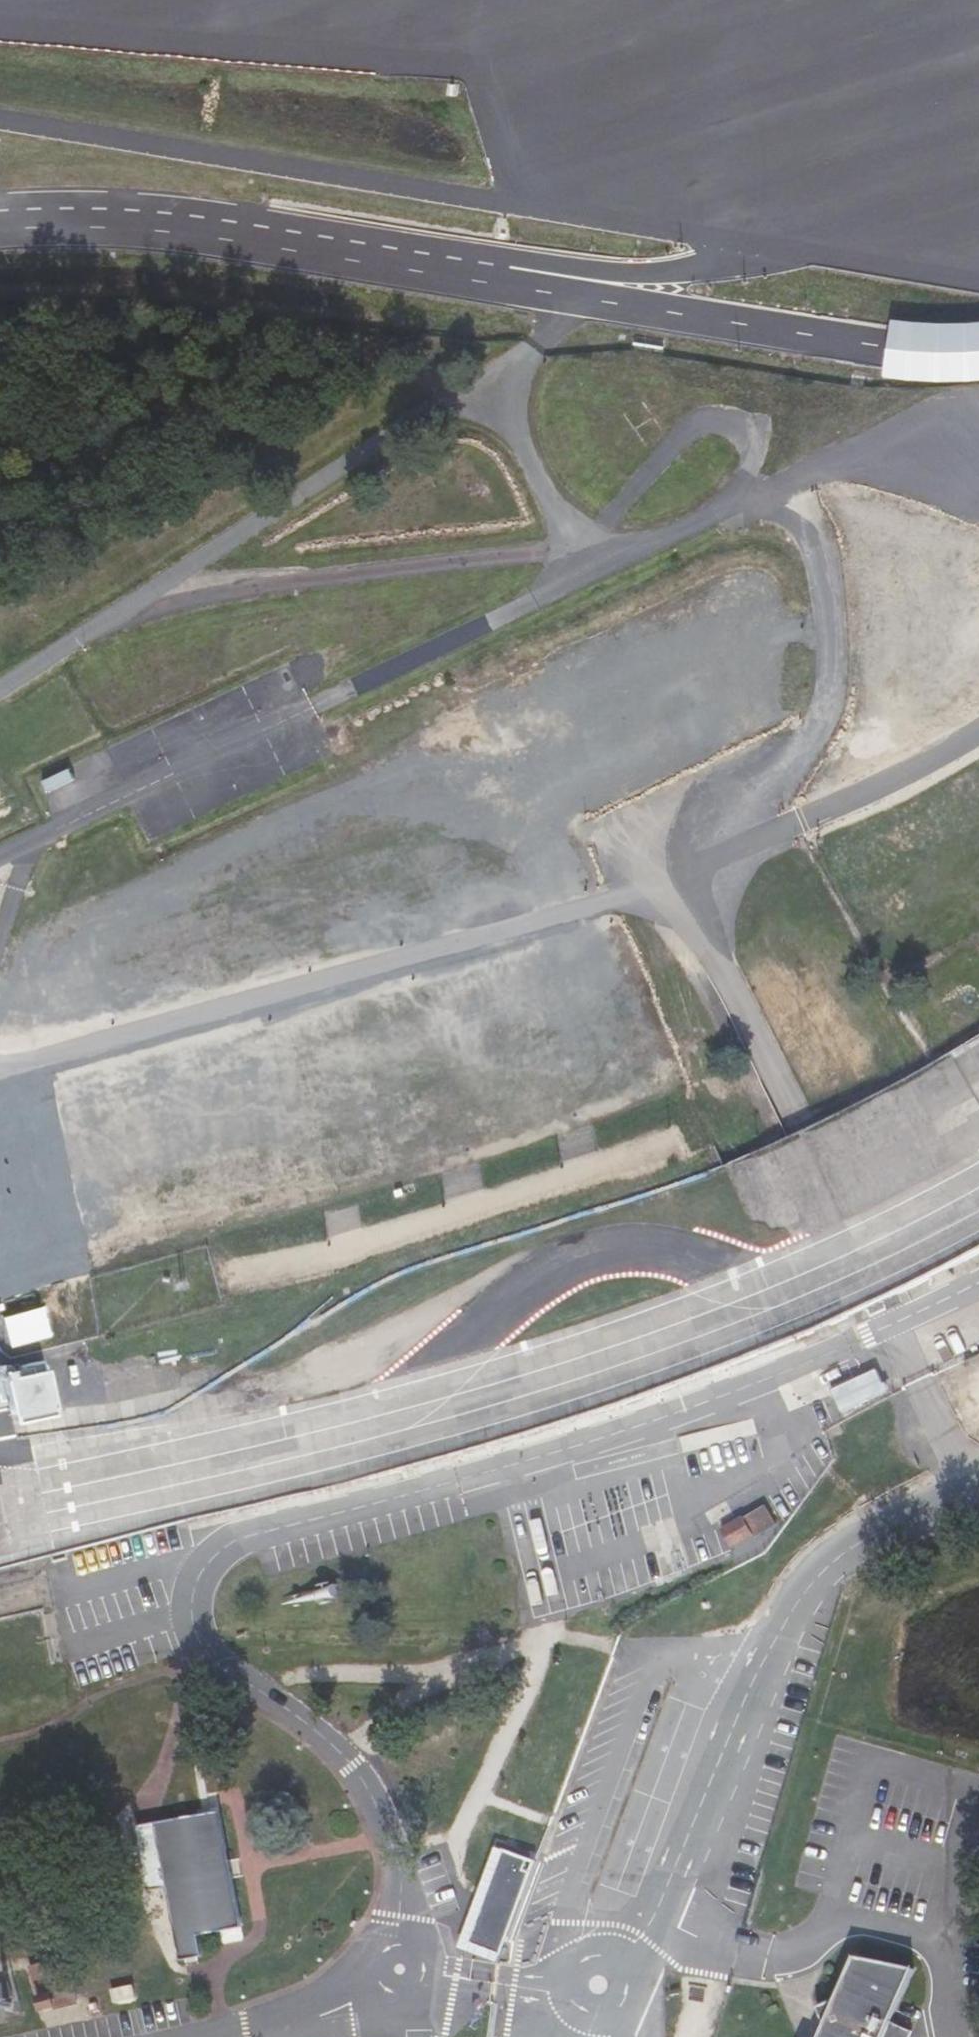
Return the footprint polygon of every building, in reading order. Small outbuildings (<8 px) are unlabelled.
[(73,768),(44,781),(49,792),(78,779),(73,768)] [(45,1300),(1,1314),(11,1346),(55,1332),(45,1300)] [(876,1367),(831,1386),(841,1410),(886,1390),(876,1367)] [(5,1434),(42,1425),(32,1382),(2,1389),(0,1390),(0,1414),(5,1434)] [(765,1505),(743,1517),(754,1537),(777,1525),(765,1505)] [(743,1517),(720,1528),(731,1549),(754,1537),(743,1517)] [(167,1886),(180,1959),(201,1956),(197,1934),(240,1927),(220,1812),(137,1826),(148,1890),(167,1886)] [(496,1850),(466,1944),(505,1956),(535,1863),(496,1850)] [(912,2031),(891,2022),(914,1969),(854,1957),(836,1998),(817,2006),(821,2016),(824,2026),(819,2036),(910,2036),(912,2031)] [(31,1967),(42,2008),(78,1998),(67,1958),(31,1967)] [(824,2026),(821,2016),(812,2036),(819,2036),(824,2026)]
